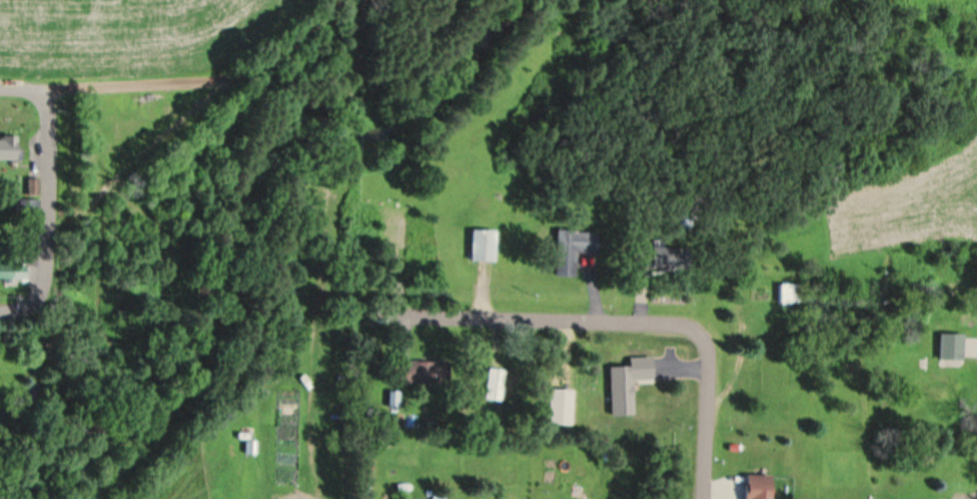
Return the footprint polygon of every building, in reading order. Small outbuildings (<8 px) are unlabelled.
[(15,158),(0,158),(0,140),(15,140),(15,158)] [(37,178),(37,195),(27,195),(27,178),(37,178)] [(37,216),(37,200),(18,200),(18,216),(37,216)] [(470,228),(495,231),(492,259),(468,257),(470,228)] [(555,228),(591,230),(589,274),(553,272),(555,228)] [(21,277),(0,277),(0,254),(21,254),(21,277)] [(777,282),(796,280),(798,300),(780,302),(777,282)] [(924,325),(964,326),(963,399),(923,399),(924,325)] [(387,359),(418,360),(417,380),(386,379),(387,359)] [(486,366),(501,368),(497,400),(482,398),(486,366)] [(508,370),(518,371),(513,409),(503,407),(508,370)] [(245,439),(255,439),(255,454),(244,453),(245,439)] [(781,476),(780,498),(743,498),(745,474),(781,476)]
